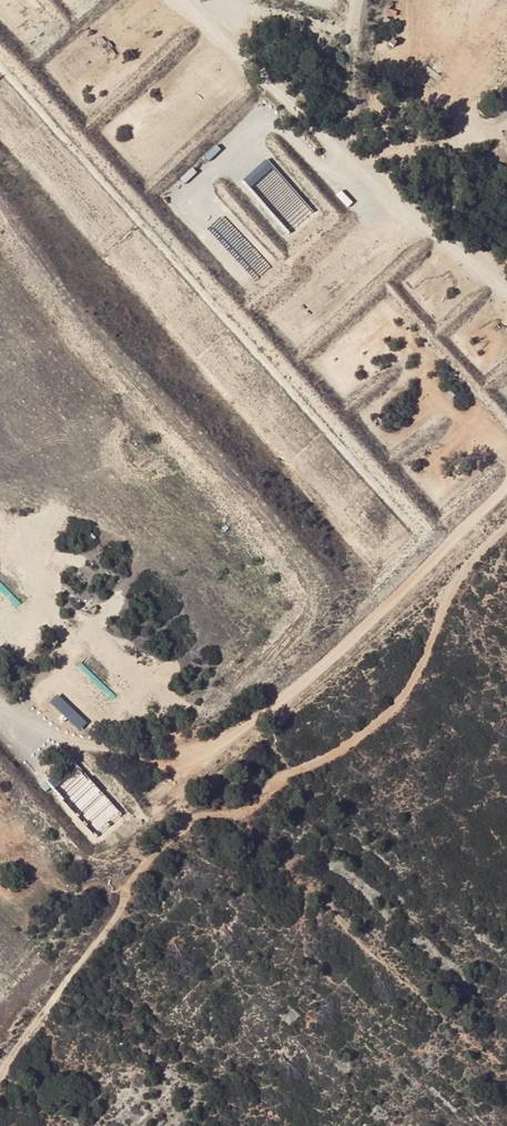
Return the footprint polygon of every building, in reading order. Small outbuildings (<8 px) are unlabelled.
[(60,693),(51,704),(83,730),(92,720),(60,693)]
